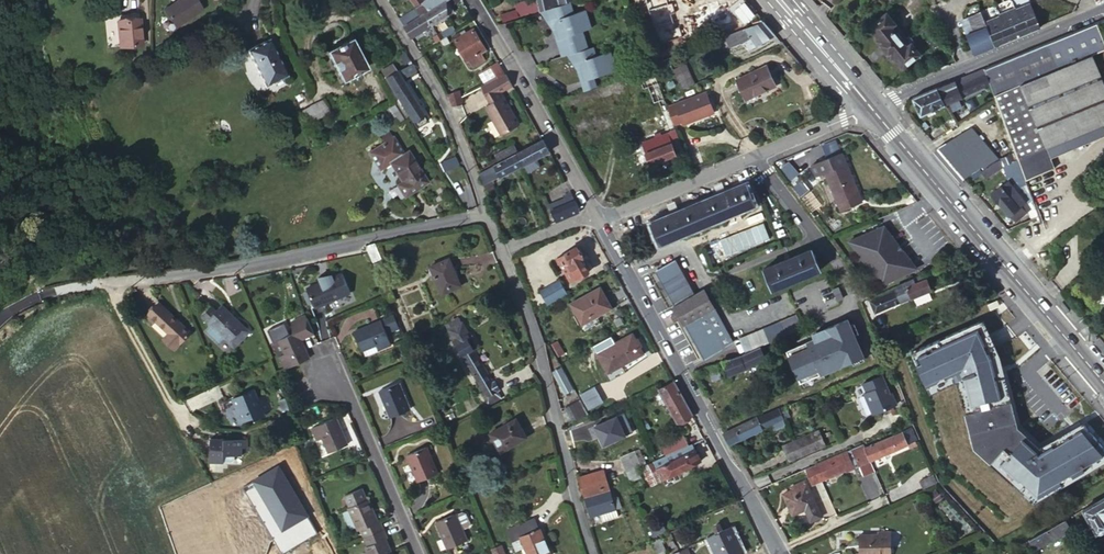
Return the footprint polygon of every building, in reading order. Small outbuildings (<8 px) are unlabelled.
[(197,0),(175,0),(164,7),(174,23),(201,6),(197,0)] [(418,2),(419,5),(421,8),(426,6),(428,10),(434,6),(444,0),(421,0),(418,2)] [(447,0),(444,0),(434,6),(428,10),(424,12),(431,23),(435,21),(453,10),(447,0)] [(539,8),(558,2),(558,1),(562,0),(537,0),(538,2),(539,8)] [(522,15),(531,12),(528,2),(516,5),(516,4),(510,6),(511,10),(496,14),(498,21),(522,15)] [(1040,27),(1039,26),(1035,16),(1030,2),(1015,8),(1014,6),(1006,10),(1012,25),(1017,37),(1040,27)] [(420,15),(424,12),(428,10),(426,6),(421,8),(419,5),(415,7),(420,15)] [(568,5),(539,14),(550,29),(552,28),(559,49),(583,41),(580,33),(589,30),(583,12),(571,16),(568,5)] [(405,24),(417,17),(413,10),(401,17),(405,24)] [(995,46),(1017,37),(1012,25),(1006,10),(998,13),(999,15),(985,20),(990,34),(995,46)] [(405,24),(404,25),(408,32),(411,36),(431,23),(424,12),(420,15),(417,17),(405,24)] [(990,34),(981,12),(969,16),(971,23),(963,26),(974,54),(985,49),(995,46),(990,34)] [(899,29),(887,14),(871,27),(888,48),(903,67),(919,54),(906,37),(902,41),(895,33),(899,29)] [(136,45),(143,44),(142,18),(119,20),(121,45),(136,45)] [(772,30),(762,18),(753,21),(754,25),(727,36),(729,42),(731,46),(744,40),(748,48),(759,42),(766,40),(776,34),(772,30)] [(1091,55),(1103,50),(1103,41),(1096,22),(983,68),(989,84),(994,95),(995,101),(1014,150),(1017,160),(1047,148),(1103,124),(1103,86),(1091,55)] [(453,24),(437,33),(440,39),(442,38),(456,29),(453,24)] [(481,53),(487,50),(474,28),(467,32),(466,29),(461,32),(463,35),(455,40),(467,61),(469,60),(472,65),(484,59),(481,53)] [(437,33),(434,34),(433,33),(428,35),(433,43),(440,39),(437,33)] [(729,42),(727,36),(716,40),(718,46),(729,42)] [(340,81),(366,68),(351,38),(325,52),(340,81)] [(287,77),(269,41),(248,52),(266,88),(287,77)] [(583,41),(559,49),(562,58),(569,56),(586,50),(583,41)] [(586,50),(569,56),(576,70),(578,69),(583,83),(615,71),(609,52),(595,57),(592,48),(586,50)] [(410,63),(404,52),(397,55),(404,67),(410,63)] [(383,77),(395,70),(391,63),(379,70),(383,77)] [(410,63),(404,67),(396,71),(395,70),(383,77),(394,95),(395,94),(415,127),(426,120),(401,79),(415,70),(410,63)] [(488,83),(504,75),(497,63),(481,71),(488,83)] [(682,91),(696,85),(687,65),(673,71),(682,91)] [(745,100),(776,85),(772,76),(767,65),(736,80),(745,100)] [(652,66),(637,72),(643,88),(648,87),(655,103),(659,102),(665,99),(652,66)] [(989,84),(983,68),(964,76),(972,92),(982,87),(989,84)] [(512,85),(506,73),(504,75),(488,83),(482,86),(491,103),(484,106),(500,133),(518,124),(502,96),(501,97),(498,92),(512,85)] [(972,92),(964,76),(954,80),(962,96),(972,92)] [(594,79),(583,83),(586,92),(597,88),(594,79)] [(962,96),(954,80),(941,86),(943,90),(939,92),(945,105),(962,96)] [(937,88),(912,98),(919,117),(945,105),(939,92),(937,88)] [(460,92),(449,94),(452,106),(462,104),(460,92)] [(668,107),(675,125),(683,122),(684,125),(715,112),(706,92),(668,107)] [(665,99),(659,102),(670,132),(673,131),(677,129),(675,125),(668,107),(665,99)] [(316,120),(329,113),(324,102),(311,109),(316,120)] [(307,125),(316,120),(311,109),(302,113),(307,125)] [(432,120),(440,114),(436,109),(429,114),(432,120)] [(402,120),(397,112),(393,115),(397,122),(402,120)] [(956,125),(951,117),(937,125),(942,133),(956,125)] [(1103,124),(1047,148),(1051,159),(1103,137),(1103,124)] [(948,162),(964,180),(970,175),(996,157),(971,127),(951,139),(937,149),(948,162)] [(681,153),(685,151),(677,129),(673,131),(681,153)] [(650,164),(677,154),(668,133),(661,135),(660,131),(655,134),(656,137),(642,143),(650,164)] [(543,140),(517,153),(523,165),(529,176),(542,169),(536,158),(549,152),(543,140)] [(490,161),(492,164),(516,152),(518,151),(514,144),(494,155),(496,157),(490,161)] [(1047,148),(1017,160),(1018,162),(1025,179),(1054,168),(1051,159),(1047,148)] [(427,181),(419,169),(417,171),(414,167),(417,165),(407,150),(389,162),(400,181),(396,185),(403,196),(427,181)] [(1003,166),(1017,160),(1014,150),(999,156),(1003,166)] [(517,153),(479,173),(483,184),(492,180),(501,175),(502,177),(523,165),(517,153)] [(843,153),(813,166),(817,176),(826,172),(842,211),(863,202),(852,175),(843,153)] [(454,155),(453,155),(438,163),(442,171),(458,163),(454,155)] [(996,157),(970,175),(973,179),(980,171),(985,178),(1003,167),(1003,166),(999,156),(996,157)] [(1019,185),(1026,182),(1025,179),(1018,162),(1011,164),(1017,180),(1019,185)] [(791,181),(798,175),(789,163),(782,169),(791,181)] [(1015,222),(1030,209),(1031,208),(1027,203),(1012,185),(1008,179),(990,194),(1009,216),(1010,215),(1015,222)] [(492,180),(483,184),(503,231),(511,228),(492,180)] [(1017,180),(1012,185),(1027,203),(1028,200),(1019,185),(1017,180)] [(1038,216),(1033,202),(1026,182),(1019,185),(1028,200),(1027,203),(1031,208),(1030,209),(1033,218),(1038,216)] [(746,184),(725,193),(724,191),(720,192),(721,194),(677,213),(676,211),(672,213),(673,214),(651,223),(660,244),(756,206),(746,184)] [(550,204),(557,221),(580,211),(571,192),(563,195),(564,197),(567,203),(564,205),(561,199),(550,204)] [(900,243),(886,225),(852,241),(885,284),(919,268),(900,243)] [(365,247),(368,252),(371,262),(378,260),(381,259),(375,243),(365,247)] [(583,257),(577,247),(566,253),(557,258),(571,281),(579,277),(579,276),(589,271),(582,258),(583,257)] [(763,269),(773,291),(821,270),(812,249),(789,258),(789,256),(785,258),(785,260),(763,269)] [(441,293),(460,285),(449,257),(429,266),(441,293)] [(378,260),(371,262),(381,286),(387,284),(378,260)] [(675,261),(656,271),(660,278),(670,297),(676,306),(694,295),(675,261)] [(323,281),(306,289),(315,308),(349,292),(341,273),(330,278),(331,279),(323,283),(323,281)] [(876,314),(931,290),(927,278),(924,280),(922,276),(912,281),(914,284),(894,292),(871,302),(876,314)] [(893,288),(894,292),(914,284),(912,281),(912,280),(893,288)] [(560,281),(541,292),(548,305),(568,294),(560,281)] [(385,296),(388,302),(394,300),(387,284),(381,286),(385,296)] [(838,284),(832,287),(837,298),(843,295),(838,284)] [(571,303),(582,324),(612,308),(601,287),(571,303)] [(680,320),(683,325),(686,324),(706,359),(724,349),(723,348),(734,341),(705,289),(694,295),(676,306),(673,307),(676,313),(680,320)] [(1103,315),(1103,291),(1094,297),(1099,306),(1103,315)] [(340,296),(342,301),(351,297),(349,292),(340,296)] [(997,301),(988,305),(991,311),(1000,307),(997,301)] [(477,311),(483,308),(479,302),(474,305),(477,311)] [(164,336),(176,347),(190,332),(158,303),(148,313),(168,332),(164,336)] [(228,339),(228,342),(238,342),(238,336),(246,328),(221,304),(215,310),(205,310),(205,320),(210,320),(209,332),(217,339),(228,339)] [(680,320),(676,313),(670,316),(674,323),(680,320)] [(795,314),(780,320),(786,334),(802,327),(795,314)] [(291,321),(292,325),(306,318),(304,315),(291,321)] [(398,328),(393,315),(389,317),(395,329),(398,328)] [(1086,322),(1092,330),(1100,323),(1094,316),(1086,322)] [(389,317),(380,320),(385,333),(395,329),(389,317)] [(486,395),(498,388),(494,379),(491,380),(473,349),(478,346),(471,335),(470,335),(462,321),(460,322),(457,317),(445,324),(486,395)] [(846,317),(812,332),(814,337),(786,349),(801,381),(863,353),(846,317)] [(284,369),(309,358),(304,348),(300,339),(313,333),(306,318),(292,325),(295,332),(278,339),(284,353),(279,356),(284,369)] [(380,320),(352,332),(360,351),(361,351),(363,356),(390,345),(385,333),(380,320)] [(779,321),(740,338),(746,352),(761,346),(764,344),(785,335),(779,321)] [(913,354),(928,388),(939,383),(940,386),(958,378),(976,447),(1036,501),(1103,462),(1103,448),(1084,424),(1039,450),(1016,429),(1003,379),(1001,379),(995,356),(996,355),(990,341),(987,335),(985,335),(979,322),(913,354)] [(238,342),(228,342),(233,348),(249,331),(246,328),(238,336),(238,342)] [(608,373),(643,354),(633,334),(597,353),(608,373)] [(173,350),(176,347),(164,336),(161,339),(173,350)] [(559,356),(564,354),(558,341),(553,344),(559,356)] [(746,352),(723,362),(729,375),(767,359),(764,352),(767,351),(764,344),(761,346),(746,352)] [(717,364),(709,368),(714,381),(723,377),(717,364)] [(573,390),(562,367),(553,372),(565,394),(573,390)] [(870,411),(894,400),(889,390),(887,390),(879,372),(859,381),(863,390),(861,391),(870,411)] [(678,423),(692,415),(674,381),(659,388),(678,423)] [(390,417),(410,408),(405,398),(404,398),(401,391),(402,391),(398,382),(378,391),(390,417)] [(597,410),(606,406),(595,386),(580,395),(589,410),(596,407),(597,410)] [(239,423),(271,408),(265,394),(258,397),(254,388),(231,399),(235,408),(232,410),(239,423)] [(503,396),(498,388),(486,395),(483,397),(488,405),(503,396)] [(282,410),(288,407),(284,396),(277,399),(282,410)] [(583,419),(588,417),(579,400),(565,408),(572,423),(582,417),(583,419)] [(729,444),(731,444),(771,425),(774,432),(786,426),(783,419),(784,419),(784,418),(799,410),(798,409),(805,406),(801,400),(795,403),(794,400),(723,432),(729,444)] [(329,453),(348,445),(335,417),(311,428),(316,440),(323,438),(329,453)] [(500,452),(526,437),(516,418),(489,433),(500,452)] [(864,448),(870,461),(916,440),(910,428),(864,448)] [(790,460),(826,445),(819,430),(783,446),(790,460)] [(672,452),(689,444),(684,432),(667,440),(672,452)] [(240,446),(241,446),(241,438),(216,438),(216,440),(208,440),(208,462),(222,462),(222,461),(222,454),(232,454),(240,454),(240,446)] [(702,461),(693,443),(689,444),(672,452),(664,455),(667,463),(658,468),(663,480),(702,461)] [(863,476),(875,471),(870,461),(864,448),(863,444),(815,465),(822,480),(845,470),(846,472),(855,468),(850,457),(854,455),(859,466),(863,476)] [(417,481),(437,472),(433,461),(431,461),(429,455),(430,454),(425,445),(405,454),(417,481)] [(620,457),(628,472),(638,467),(641,466),(646,464),(642,455),(637,457),(634,451),(620,457)] [(654,460),(658,468),(667,463),(664,455),(655,459),(654,460)] [(855,468),(859,466),(854,455),(850,457),(855,468)] [(646,464),(641,466),(651,486),(661,481),(652,461),(646,464)] [(251,480),(283,531),(307,516),(275,465),(251,480)] [(812,485),(822,480),(815,465),(806,469),(812,485)] [(638,467),(628,472),(633,482),(642,477),(638,467)] [(583,492),(608,481),(604,471),(579,478),(583,492)] [(923,489),(936,482),(933,475),(920,482),(923,489)] [(583,492),(584,497),(590,517),(601,514),(616,509),(613,499),(608,481),(583,492)] [(821,516),(807,483),(797,487),(783,494),(792,516),(805,510),(810,521),(821,516)] [(364,537),(383,528),(380,520),(377,521),(368,499),(366,499),(361,487),(344,494),(349,506),(348,507),(358,529),(361,528),(364,537)] [(613,499),(616,509),(621,508),(618,497),(613,499)] [(627,513),(634,510),(629,498),(622,500),(627,513)] [(1084,509),(1097,531),(1103,527),(1103,498),(1084,509)] [(616,509),(601,514),(602,519),(618,514),(616,509)] [(465,512),(462,511),(455,514),(455,512),(435,521),(446,547),(466,539),(462,528),(468,525),(470,522),(465,512)] [(547,549),(549,547),(545,538),(542,537),(538,527),(537,527),(533,518),(508,529),(512,540),(520,537),(527,553),(549,553),(547,549)] [(1066,519),(1024,543),(1027,546),(1032,544),(1035,550),(1070,529),(1071,528),(1066,519)] [(744,551),(732,527),(723,532),(719,524),(712,527),(717,535),(709,539),(716,553),(738,553),(744,551)] [(383,528),(364,537),(367,544),(365,545),(368,553),(391,553),(385,539),(387,537),(383,528)] [(891,532),(880,531),(880,535),(860,534),(860,553),(890,553),(891,532)] [(1083,549),(1092,543),(1088,536),(1079,543),(1083,549)] [(674,540),(676,545),(680,552),(681,553),(691,553),(688,548),(684,550),(678,538),(674,540)] [(666,552),(660,539),(653,542),(658,553),(661,553),(666,552)] [(500,544),(492,547),(494,553),(504,553),(500,544)]
